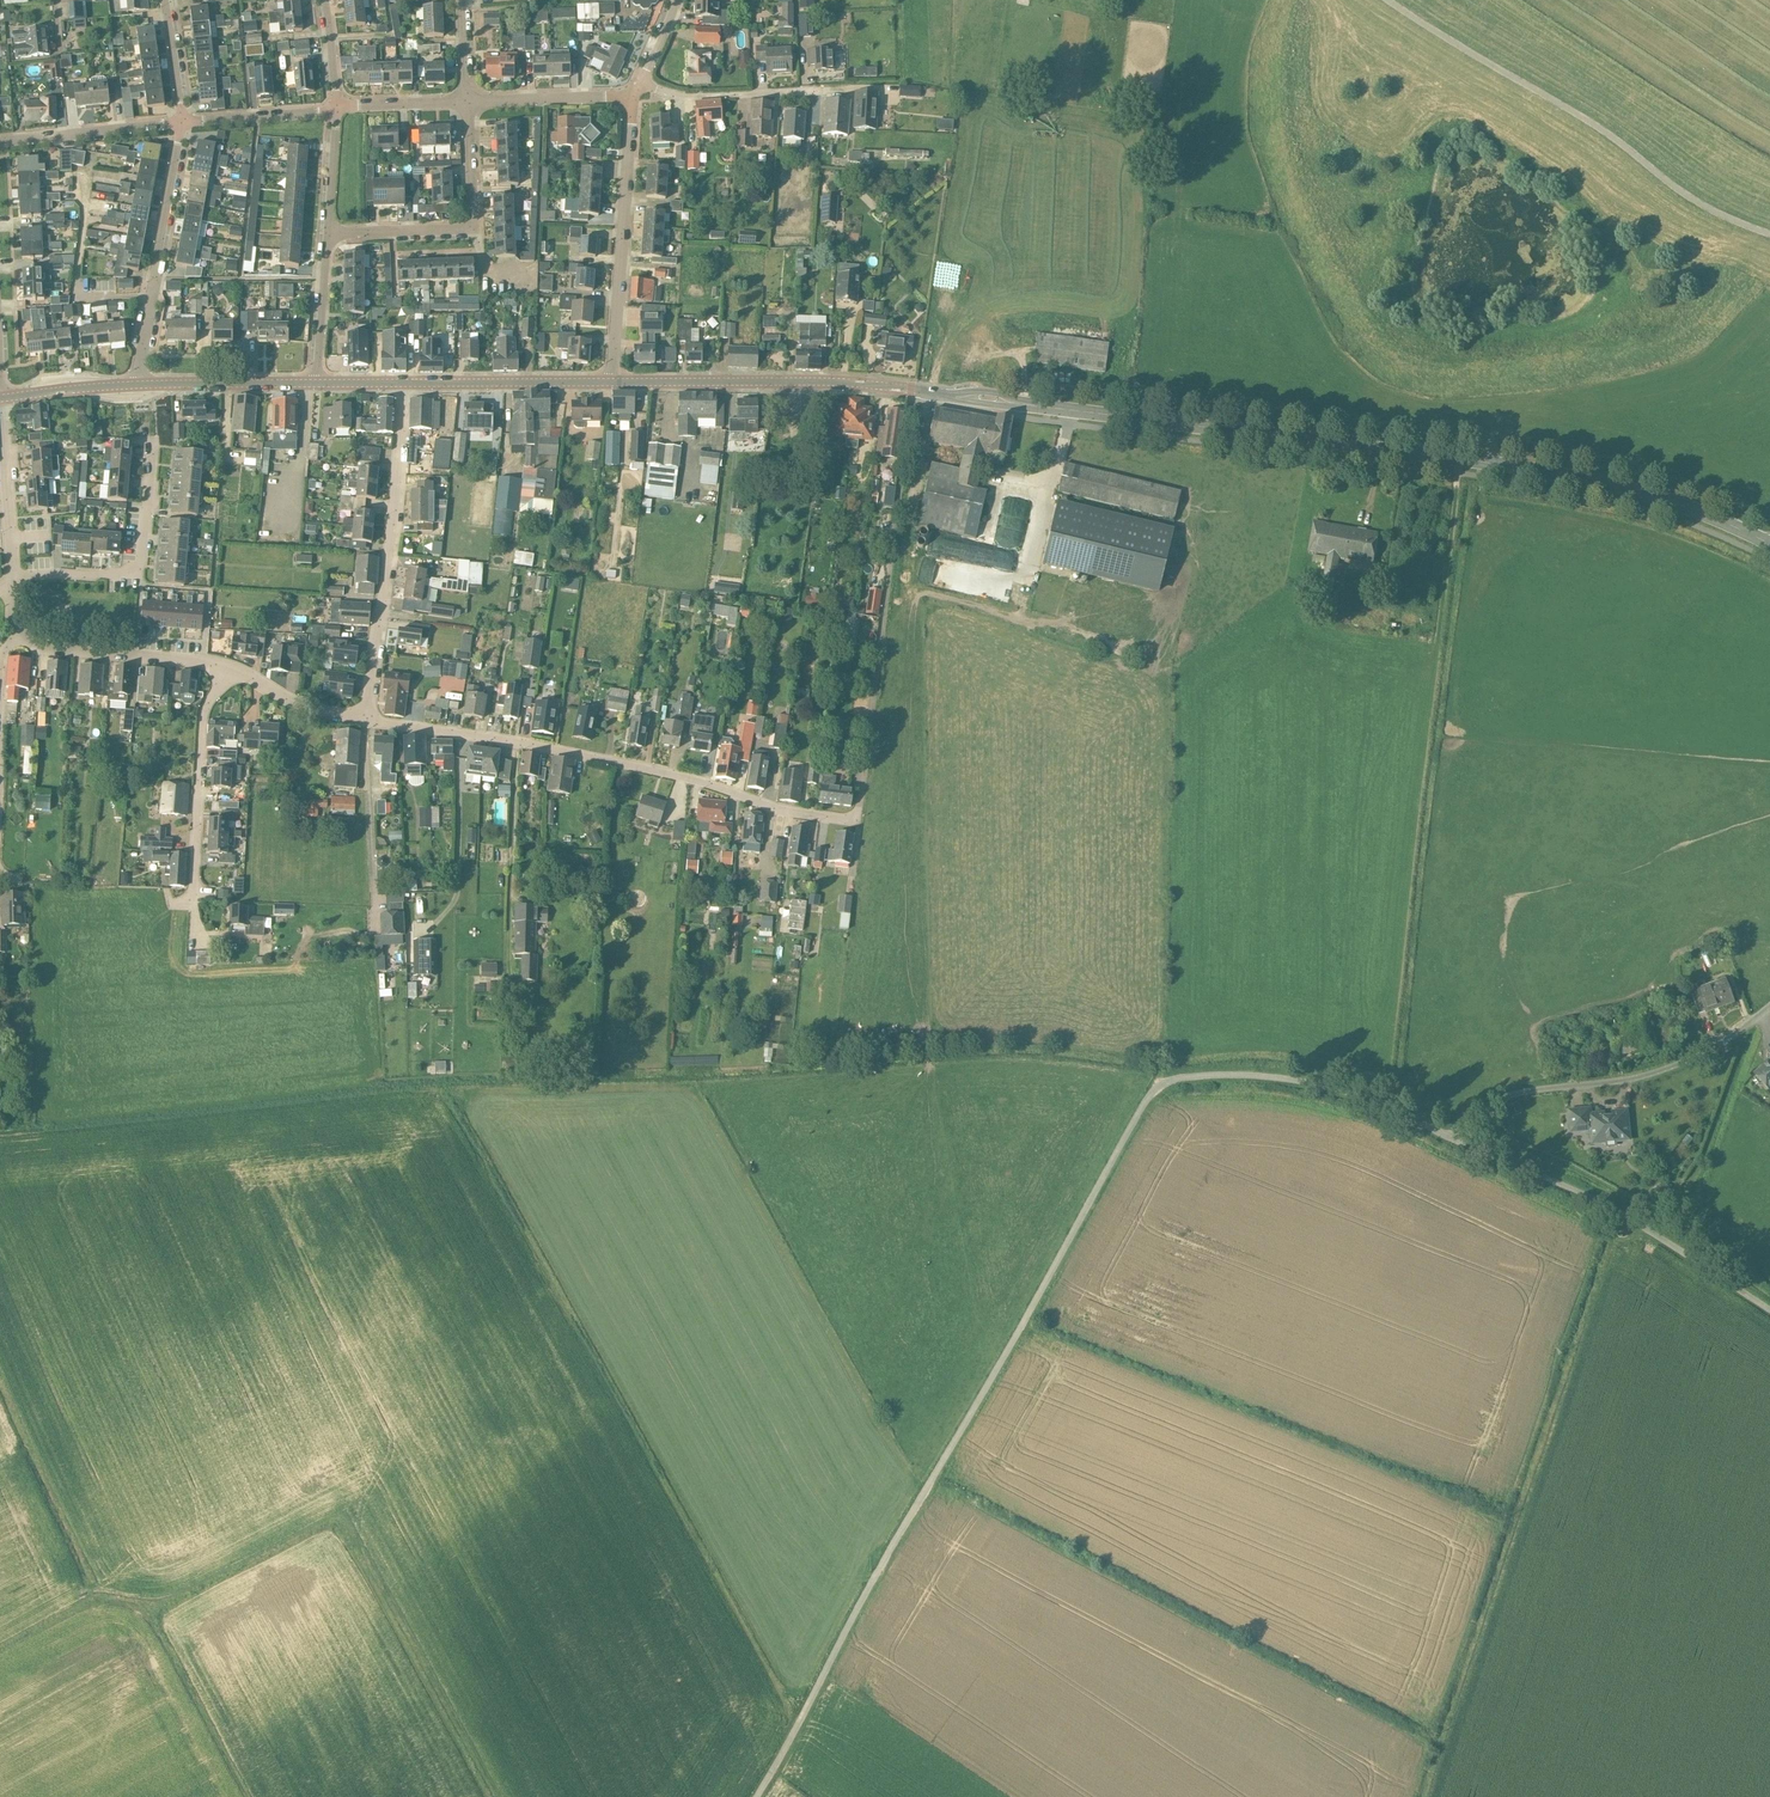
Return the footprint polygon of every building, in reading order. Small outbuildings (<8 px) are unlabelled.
[(148,0),(127,0),(128,11),(149,9),(148,0)] [(345,10),(345,12),(364,10),(364,8),(363,0),(344,0),(345,10)] [(384,0),(377,0),(379,10),(386,8),(384,0)] [(651,5),(656,4),(658,2),(658,0),(633,0),(633,3),(636,6),(640,5),(640,8),(642,8),(643,9),(649,9),(650,7),(652,7),(651,5)] [(800,8),(812,8),(812,0),(800,0),(800,8)] [(85,1),(71,3),(72,20),(87,18),(85,1)] [(269,12),(270,19),(285,17),(301,15),(300,1),(283,2),(284,10),(278,10),(278,12),(269,12)] [(599,4),(578,5),(578,20),(600,19),(599,15),(615,15),(614,3),(599,4)] [(729,11),(718,11),(718,3),(696,3),(696,5),(694,6),(694,13),(696,14),(696,17),(711,17),(711,25),(729,25),(729,11)] [(398,11),(403,10),(402,4),(390,6),(393,22),(399,21),(398,11)] [(782,5),(782,14),(790,14),(790,5),(782,5)] [(423,7),(424,22),(443,21),(443,6),(423,7)] [(191,9),(192,25),(210,23),(208,7),(191,9)] [(561,9),(552,10),(552,18),(562,18),(561,9)] [(364,10),(345,12),(346,27),(366,25),(364,10)] [(244,21),(252,20),(251,12),(243,12),(244,21)] [(547,12),(528,14),(529,21),(534,21),(534,25),(548,24),(547,12)] [(499,25),(499,13),(484,14),(484,25),(499,25)] [(285,17),(270,19),(270,25),(279,24),(280,32),(286,32),(303,30),(301,15),(285,17)] [(812,17),(800,17),(801,36),(813,35),(812,17)] [(257,20),(252,20),(243,21),(244,31),(257,30),(257,20)] [(443,21),(424,22),(424,37),(444,36),(443,21)] [(210,23),(192,25),(194,40),(211,38),(210,23)] [(395,36),(402,35),(400,25),(394,26),(395,36)] [(139,45),(139,46),(157,43),(155,27),(137,30),(139,39),(124,41),(125,47),(134,46),(139,45)] [(27,42),(27,44),(49,41),(48,41),(47,28),(14,31),(15,43),(27,42)] [(696,28),(696,42),(720,43),(720,28),(696,28)] [(577,41),(590,41),(590,32),(577,32),(577,41)] [(120,34),(113,35),(114,47),(122,46),(120,34)] [(261,35),(247,36),(247,45),(262,43),(261,35)] [(535,35),(526,35),(527,50),(536,50),(535,35)] [(525,37),(514,38),(514,49),(526,49),(525,37)] [(195,56),(213,54),(211,38),(194,40),(195,56)] [(294,41),(289,41),(289,46),(295,46),(296,56),(310,54),(309,39),(294,41)] [(49,41),(27,44),(27,45),(15,46),(16,58),(50,55),(49,41)] [(141,61),(159,59),(157,43),(139,46),(141,55),(137,56),(138,61),(141,61)] [(245,47),(246,58),(263,56),(262,45),(245,47)] [(418,46),(418,54),(441,53),(440,45),(418,46)] [(589,45),(584,56),(584,57),(591,60),(592,57),(605,63),(601,72),(617,79),(623,65),(621,64),(627,52),(612,46),(609,53),(598,49),(589,45)] [(766,46),(757,47),(756,47),(757,62),(767,61),(767,73),(777,72),(777,73),(792,73),(791,48),(766,50),(766,46)] [(353,60),(353,65),(354,87),(368,86),(368,65),(367,47),(359,47),(359,60),(353,60)] [(376,47),(367,47),(368,65),(368,86),(383,86),(382,64),(374,64),(374,60),(376,60),(376,47)] [(749,48),(739,48),(739,67),(749,67),(749,48)] [(816,71),(835,70),(834,52),(827,53),(827,50),(808,51),(808,66),(815,65),(816,71)] [(219,53),(213,54),(195,56),(197,71),(215,69),(214,60),(228,59),(228,58),(228,53),(227,52),(219,53)] [(690,71),(688,71),(688,84),(710,83),(710,70),(707,70),(707,60),(712,60),(711,53),(706,53),(706,52),(689,53),(690,71)] [(484,63),(486,63),(486,79),(500,79),(500,60),(498,60),(498,54),(484,54),(484,63)] [(500,60),(500,79),(504,79),(504,82),(511,82),(511,79),(515,79),(515,63),(517,63),(517,54),(500,54),(500,60)] [(569,57),(551,58),(552,78),(570,77),(569,57)] [(552,78),(551,58),(533,58),(534,78),(552,78)] [(144,77),(161,74),(159,59),(141,61),(143,71),(128,72),(120,75),(121,79),(129,78),(144,76),(144,77)] [(391,64),(382,64),(383,86),(398,85),(397,64),(397,59),(391,59),(391,64)] [(60,60),(44,61),(45,72),(51,71),(52,80),(63,79),(60,60)] [(126,62),(118,64),(120,73),(128,71),(126,62)] [(312,63),(295,65),(297,93),(314,92),(312,63)] [(412,63),(397,64),(398,85),(412,85),(412,63)] [(257,97),(273,96),(270,69),(262,70),(262,64),(247,66),(248,83),(256,82),(257,97)] [(425,65),(425,84),(427,84),(427,87),(434,87),(434,84),(444,84),(444,64),(425,65)] [(215,69),(197,71),(199,86),(216,85),(215,69)] [(122,89),(123,95),(131,94),(140,92),(146,92),(163,90),(161,74),(144,77),(145,86),(122,89)] [(90,80),(91,85),(94,109),(101,108),(100,105),(110,104),(109,95),(116,94),(114,79),(106,80),(106,78),(104,77),(93,78),(90,80)] [(91,85),(76,87),(75,83),(68,84),(69,99),(76,99),(77,108),(86,107),(86,110),(94,109),(91,85)] [(216,85),(199,86),(200,102),(211,101),(211,110),(225,108),(223,90),(236,89),(236,84),(231,84),(231,83),(216,85)] [(907,86),(906,97),(921,97),(921,87),(907,86)] [(163,90),(146,92),(148,108),(165,105),(163,90)] [(131,94),(123,95),(124,104),(133,103),(132,99),(141,98),(140,93),(140,92),(131,94)] [(876,105),(870,104),(871,93),(856,92),(854,128),(874,129),(876,105)] [(11,107),(10,98),(0,99),(0,108),(11,107)] [(56,121),(56,98),(41,98),(41,101),(25,101),(25,120),(42,120),(42,121),(56,121)] [(824,134),(834,135),(834,139),(838,139),(838,135),(848,136),(851,101),(827,99),(824,134)] [(708,121),(722,120),(720,100),(696,102),(699,138),(709,137),(708,121)] [(752,102),(750,134),(740,133),(739,149),(752,150),(753,136),(771,137),(773,103),(752,102)] [(786,112),(784,138),(804,140),(806,113),(786,112)] [(670,127),(669,117),(652,118),(653,144),(678,142),(678,127),(670,127)] [(552,132),(552,143),(559,143),(559,146),(573,146),(573,161),(584,161),(585,145),(591,145),(600,135),(600,134),(591,126),(591,118),(576,118),(559,118),(559,132),(552,132)] [(939,118),(938,128),(952,130),(954,120),(939,118)] [(496,125),(497,140),(517,139),(516,124),(496,125)] [(449,127),(434,128),(435,147),(450,147),(449,127)] [(435,147),(434,128),(419,128),(420,148),(435,147)] [(398,129),(373,130),(373,147),(381,147),(381,150),(391,150),(391,146),(397,146),(398,152),(409,151),(408,134),(398,134),(398,129)] [(517,139),(497,140),(498,155),(517,154),(517,139)] [(199,141),(196,157),(227,163),(228,157),(221,156),(221,154),(217,151),(215,150),(216,144),(199,141)] [(144,144),(142,154),(141,160),(159,163),(162,147),(144,144)] [(112,145),(110,155),(127,158),(136,159),(141,160),(142,154),(129,152),(129,148),(112,145)] [(243,147),(242,159),(251,160),(252,148),(243,147)] [(289,147),(288,162),(307,163),(308,149),(289,147)] [(676,147),(676,160),(686,161),(686,147),(676,147)] [(586,157),(601,158),(602,150),(587,149),(586,157)] [(928,157),(928,152),(886,149),(885,156),(923,158),(923,157),(928,157)] [(71,164),(71,150),(60,151),(61,171),(72,171),(72,164),(71,164)] [(72,150),(71,150),(71,164),(72,164),(84,166),(86,152),(72,150)] [(849,151),(849,161),(863,162),(863,161),(870,161),(870,154),(863,154),(862,152),(849,151)] [(688,170),(699,170),(699,153),(688,153),(688,170)] [(517,154),(498,155),(498,170),(518,169),(517,154)] [(18,158),(19,173),(46,172),(46,167),(40,168),(39,157),(18,158)] [(196,157),(193,172),(210,175),(211,168),(219,169),(219,168),(226,169),(227,163),(196,157)] [(141,160),(139,176),(156,179),(159,163),(141,160)] [(288,162),(287,176),(306,178),(307,163),(288,162)] [(907,166),(906,171),(915,172),(915,167),(911,164),(907,166)] [(667,183),(667,184),(672,184),(672,179),(667,178),(668,168),(648,167),(647,182),(667,183)] [(518,169),(498,170),(499,185),(518,185),(518,169)] [(582,169),(581,184),(601,185),(602,170),(582,169)] [(552,171),(551,179),(561,179),(562,172),(552,171)] [(46,172),(19,173),(20,188),(40,187),(40,178),(47,178),(47,180),(59,180),(59,172),(46,173),(46,172)] [(193,172),(190,188),(207,191),(210,176),(210,175),(193,172)] [(432,175),(433,190),(452,189),(452,174),(432,175)] [(139,176),(136,191),(153,194),(156,179),(139,176)] [(287,176),(286,191),(305,193),(306,178),(287,176)] [(403,181),(389,181),(389,206),(404,206),(404,191),(411,191),(410,176),(403,177),(403,181)] [(389,206),(389,181),(374,181),(374,177),(367,177),(367,192),(374,192),(374,206),(389,206)] [(667,183),(647,182),(646,197),(666,199),(667,184),(667,183)] [(581,184),(580,199),(600,200),(601,185),(581,184)] [(40,187),(20,188),(20,202),(52,201),(60,201),(60,194),(49,194),(41,194),(40,187)] [(207,191),(190,188),(187,203),(205,206),(214,208),(216,200),(220,201),(222,193),(213,192),(207,191)] [(452,189),(433,190),(433,205),(453,204),(452,189)] [(136,191),(133,206),(150,209),(153,194),(136,191)] [(286,191),(285,206),(304,207),(305,193),(286,191)] [(113,203),(115,195),(107,193),(105,201),(113,203)] [(824,195),(822,222),(837,223),(838,196),(824,195)] [(245,210),(247,198),(234,196),(233,209),(245,210)] [(541,196),(540,220),(541,220),(555,221),(556,212),(547,211),(547,197),(541,196)] [(493,197),(494,212),(514,212),(513,197),(493,197)] [(566,198),(565,211),(572,212),(572,219),(588,220),(588,215),(589,215),(599,216),(600,200),(580,199),(566,198)] [(52,201),(20,202),(21,217),(42,216),(41,208),(49,207),(49,209),(53,209),(52,201)] [(185,218),(202,221),(205,206),(187,203),(185,218)] [(447,205),(418,206),(418,214),(447,213),(447,205)] [(117,214),(116,220),(124,221),(124,220),(130,221),(148,224),(150,209),(133,206),(131,215),(126,214),(126,215),(117,214)] [(285,206),(283,221),(302,222),(304,207),(285,206)] [(645,211),(644,226),(664,228),(665,213),(645,211)] [(514,212),(494,212),(495,228),(514,227),(514,212)] [(124,221),(116,220),(103,217),(101,225),(117,228),(118,225),(123,226),(124,221)] [(185,218),(182,233),(199,236),(204,236),(207,222),(202,221),(185,218)] [(65,221),(46,222),(47,230),(65,229),(65,221)] [(130,221),(127,237),(145,240),(148,224),(130,221)] [(283,221),(282,235),(301,237),(302,222),(283,221)] [(644,226),(643,242),(663,243),(669,243),(669,238),(663,237),(664,228),(644,226)] [(514,227),(495,228),(495,243),(515,242),(514,227)] [(570,243),(581,244),(580,255),(595,256),(597,240),(581,238),(582,228),(571,227),(570,234),(571,235),(570,243)] [(21,229),(22,244),(51,243),(51,237),(43,237),(42,228),(21,229)] [(242,237),(243,229),(231,228),(230,235),(242,237)] [(98,239),(99,231),(87,230),(86,237),(98,239)] [(755,244),(755,233),(740,232),(739,242),(755,244)] [(182,233),(179,249),(196,252),(197,252),(199,236),(182,233)] [(282,235),(281,250),(300,251),(301,237),(282,235)] [(145,240),(127,237),(126,245),(120,244),(119,245),(111,244),(110,249),(125,252),(142,255),(145,240)] [(520,253),(521,262),(535,261),(536,241),(530,241),(529,253),(520,253)] [(515,242),(495,243),(496,258),(516,257),(515,242)] [(663,243),(643,242),(642,257),(652,258),(652,263),(677,264),(677,259),(662,258),(663,243)] [(51,243),(22,244),(22,259),(43,258),(43,249),(49,249),(49,251),(62,251),(62,243),(51,243)] [(543,243),(542,258),(548,258),(548,249),(551,249),(551,243),(549,243),(543,243)] [(718,246),(714,250),(718,255),(723,252),(718,246)] [(110,249),(110,250),(96,247),(94,253),(109,256),(109,255),(117,257),(114,277),(127,277),(128,269),(139,271),(142,255),(125,252),(110,249)] [(254,266),(256,248),(247,247),(245,265),(254,266)] [(196,252),(179,249),(176,264),(187,266),(185,277),(202,277),(203,268),(194,267),(195,260),(201,261),(201,259),(210,261),(216,262),(217,256),(211,255),(202,253),(196,252)] [(300,251),(281,250),(280,265),(299,266),(300,251)] [(345,253),(345,268),(364,268),(364,253),(345,253)] [(237,271),(238,259),(227,258),(226,269),(237,271)] [(458,260),(443,261),(444,281),(459,280),(458,260)] [(473,260),(458,260),(459,280),(474,280),(473,260)] [(435,281),(444,281),(443,261),(428,262),(429,281),(435,281)] [(413,262),(398,263),(399,283),(399,290),(406,290),(405,282),(414,282),(413,262)] [(413,262),(414,282),(414,290),(429,289),(429,288),(429,281),(428,262),(413,262)] [(548,272),(549,263),(540,262),(539,271),(548,272)] [(63,270),(62,263),(50,263),(51,271),(63,271),(63,270)] [(569,273),(577,274),(576,289),(593,291),(595,272),(582,271),(583,265),(570,264),(569,273)] [(838,274),(836,301),(837,301),(857,303),(860,276),(859,276),(860,265),(840,264),(839,274),(838,274)] [(273,267),(273,275),(281,275),(281,267),(273,267)] [(345,268),(345,284),(364,284),(364,268),(345,268)] [(655,268),(654,277),(665,278),(666,270),(655,268)] [(43,270),(23,271),(24,285),(44,284),(52,284),(51,277),(51,271),(51,269),(43,270)] [(797,281),(806,281),(807,269),(797,269),(797,281)] [(541,275),(540,291),(552,291),(553,276),(541,275)] [(632,279),(631,300),(652,301),(654,281),(632,279)] [(120,289),(133,288),(133,280),(119,281),(120,289)] [(167,281),(167,282),(167,291),(181,291),(181,282),(167,281)] [(277,282),(269,282),(269,297),(277,297),(277,282)] [(44,284),(24,285),(24,300),(45,299),(44,290),(51,290),(51,292),(63,291),(63,284),(52,284),(44,284)] [(345,284),(344,299),(364,299),(364,284),(345,284)] [(278,285),(278,298),(294,298),(294,285),(278,285)] [(826,292),(826,303),(834,303),(835,292),(826,292)] [(560,310),(574,311),(573,323),(591,324),(592,304),(576,303),(577,297),(561,295),(560,310)] [(70,296),(51,297),(52,305),(69,304),(70,296)] [(399,298),(392,298),(392,299),(392,308),(402,308),(402,298),(399,298)] [(364,299),(344,299),(344,314),(364,314),(364,299)] [(191,300),(191,314),(202,314),(202,300),(191,300)] [(881,313),(881,301),(864,300),(863,313),(881,313)] [(101,302),(92,303),(93,312),(102,311),(101,302)] [(117,302),(109,302),(109,314),(117,314),(117,302)] [(415,315),(430,315),(431,310),(430,304),(415,304),(415,315)] [(61,305),(51,306),(52,313),(61,313),(61,305)] [(80,305),(72,306),(73,318),(74,322),(82,321),(80,305)] [(642,312),(641,312),(641,332),(643,332),(650,332),(654,332),(663,332),(663,314),(665,314),(665,306),(642,305),(642,312)] [(916,306),(915,310),(918,313),(922,312),(923,308),(921,305),(916,306)] [(73,318),(72,306),(64,307),(66,319),(73,318)] [(205,330),(214,330),(214,341),(233,341),(233,322),(239,316),(239,309),(236,306),(225,317),(215,317),(215,310),(205,310),(205,330)] [(247,331),(258,331),(258,342),(273,342),(273,312),(266,312),(263,308),(261,308),(258,312),(247,312),(247,331)] [(27,346),(28,355),(43,353),(41,333),(39,317),(38,317),(37,309),(31,310),(34,334),(26,334),(27,343),(26,343),(26,346),(27,346)] [(273,312),(273,342),(289,342),(289,324),(281,324),(281,318),(282,318),(282,312),(273,312)] [(485,313),(475,313),(476,323),(485,323),(485,313)] [(463,314),(455,314),(455,331),(463,331),(463,314)] [(866,314),(865,324),(885,327),(886,317),(866,314)] [(181,316),(181,321),(181,342),(196,342),(196,321),(196,316),(181,316)] [(45,317),(39,317),(41,333),(43,353),(57,352),(55,331),(54,325),(55,331),(48,332),(45,317)] [(114,319),(108,320),(111,345),(126,344),(123,323),(114,324),(114,319)] [(109,325),(94,327),(97,347),(111,345),(108,320),(109,325)] [(532,338),(533,320),(523,320),(523,338),(532,338)] [(678,342),(686,342),(685,363),(702,363),(702,346),(691,346),(691,320),(679,320),(679,330),(678,330),(678,342)] [(166,342),(181,342),(181,321),(166,321),(166,342)] [(414,333),(414,336),(424,336),(424,321),(415,321),(414,333)] [(721,323),(720,336),(730,337),(731,323),(721,323)] [(62,324),(54,325),(55,331),(57,352),(72,350),(70,330),(62,331),(62,324)] [(821,370),(821,351),(818,351),(818,346),(826,347),(826,324),(810,324),(809,330),(809,351),(808,370),(821,370)] [(97,347),(94,327),(79,328),(82,349),(97,347)] [(809,330),(800,330),(800,346),(801,346),(801,351),(796,350),(795,369),(808,370),(809,351),(809,330)] [(367,341),(367,331),(349,332),(350,348),(343,348),(343,356),(350,356),(350,365),(368,365),(367,348),(367,341)] [(879,331),(877,346),(886,347),(884,361),(903,364),(905,350),(912,351),(913,339),(896,336),(888,335),(888,332),(879,331)] [(382,353),(382,372),(406,372),(406,353),(406,332),(383,332),(383,353),(382,353)] [(650,332),(643,332),(643,347),(634,347),(634,363),(655,363),(655,362),(661,362),(661,356),(655,356),(655,347),(654,347),(654,332),(650,332)] [(462,333),(462,343),(462,361),(479,361),(478,343),(478,333),(462,333)] [(536,333),(535,352),(544,352),(544,333),(536,333)] [(558,349),(570,350),(569,362),(588,363),(589,342),(575,341),(576,333),(559,333),(558,349)] [(1109,343),(1037,333),(1033,362),(1105,372),(1109,343)] [(763,335),(763,345),(780,346),(780,335),(763,335)] [(420,356),(420,372),(443,373),(443,356),(441,356),(441,340),(423,340),(423,356),(420,356)] [(494,354),(494,371),(518,371),(518,354),(515,354),(515,340),(498,340),(498,354),(494,354)] [(758,348),(729,347),(728,367),(757,368),(758,348)] [(526,445),(525,468),(536,468),(536,470),(537,470),(534,499),(535,499),(553,502),(560,438),(555,437),(542,436),(540,436),(539,421),(550,421),(550,404),(557,404),(557,392),(550,393),(550,391),(526,392),(526,413),(533,413),(534,445),(526,445)] [(515,433),(510,433),(511,445),(526,445),(534,445),(533,413),(526,413),(526,392),(513,392),(514,414),(514,422),(515,433)] [(612,413),(612,414),(615,414),(619,414),(619,420),(631,421),(631,414),(635,414),(635,393),(632,393),(612,393),(612,413)] [(680,414),(680,436),(697,437),(697,421),(698,421),(698,427),(723,427),(723,402),(717,402),(717,394),(680,393),(680,414)] [(235,396),(232,431),(254,433),(257,398),(235,396)] [(855,398),(852,401),(851,401),(850,408),(842,407),(841,410),(841,416),(841,420),(849,421),(850,414),(855,415),(860,415),(860,422),(872,423),(872,419),(869,419),(870,410),(861,409),(862,402),(861,402),(858,399),(855,398)] [(379,399),(378,418),(394,419),(395,400),(379,399)] [(274,400),(273,433),(274,433),(273,442),(274,442),(273,450),(288,450),(289,442),(296,442),(297,433),(297,401),(274,400)] [(411,400),(410,428),(432,429),(433,400),(411,400)] [(572,421),(574,421),(574,425),(576,427),(579,428),(583,428),(585,427),(587,425),(587,421),(601,421),(601,402),(591,402),(591,401),(583,401),(583,402),(572,402),(572,421)] [(737,419),(730,419),(729,432),(746,432),(746,429),(758,429),(757,420),(757,401),(738,401),(737,419)] [(206,412),(205,403),(183,403),(183,417),(195,417),(195,420),(215,420),(215,412),(206,412)] [(465,420),(465,431),(493,432),(494,415),(483,415),(484,404),(465,404),(465,420)] [(324,409),(324,436),(335,436),(335,430),(351,430),(350,405),(334,406),(334,409),(324,409)] [(33,407),(33,409),(17,410),(18,424),(34,422),(34,430),(50,429),(48,406),(33,407)] [(987,418),(935,408),(929,442),(965,449),(981,452),(987,418)] [(880,428),(879,436),(885,437),(882,456),(899,459),(906,412),(889,409),(886,429),(880,428)] [(841,416),(837,416),(835,434),(850,436),(850,440),(847,440),(846,447),(851,448),(853,436),(855,415),(850,414),(849,421),(841,420),(841,416)] [(855,415),(853,436),(851,448),(857,448),(858,441),(855,441),(856,437),(871,438),(872,423),(860,422),(860,415),(855,415)] [(997,420),(987,418),(981,452),(985,453),(984,456),(990,457),(989,461),(1003,464),(1011,419),(997,416),(997,420)] [(357,419),(356,431),(393,433),(394,419),(378,418),(378,420),(357,419)] [(184,424),(173,424),(174,438),(185,438),(185,436),(184,424)] [(86,426),(76,427),(76,435),(86,434),(86,426)] [(632,431),(631,460),(643,460),(644,431),(632,431)] [(608,432),(607,464),(619,465),(620,433),(608,432)] [(456,433),(453,463),(463,464),(464,460),(467,434),(456,433)] [(435,439),(432,467),(449,469),(452,441),(435,439)] [(589,440),(587,458),(599,459),(602,441),(589,440)] [(33,459),(31,460),(32,467),(52,466),(59,465),(59,456),(51,457),(51,451),(55,451),(54,441),(39,442),(40,452),(32,452),(33,459)] [(112,457),(131,458),(132,444),(113,442),(113,448),(106,447),(105,456),(112,457)] [(310,443),(309,460),(318,460),(319,444),(310,443)] [(682,447),(649,443),(647,465),(648,465),(645,496),(675,499),(678,469),(679,469),(682,447)] [(359,446),(357,460),(358,460),(373,462),(379,463),(381,448),(359,446)] [(416,464),(417,449),(409,449),(409,463),(416,464)] [(981,452),(965,449),(956,485),(976,490),(984,456),(985,453),(981,452)] [(173,466),(201,468),(203,452),(177,450),(177,453),(174,453),(173,466)] [(246,450),(244,465),(261,466),(263,451),(246,450)] [(701,452),(699,465),(702,465),(700,482),(717,484),(719,467),(720,454),(701,452)] [(821,453),(818,477),(829,478),(831,454),(821,453)] [(111,463),(111,471),(130,473),(131,458),(112,457),(105,456),(104,462),(111,463)] [(489,457),(487,474),(496,475),(498,458),(489,457)] [(357,468),(358,460),(357,460),(344,459),(344,466),(357,468)] [(1181,492),(1065,463),(1058,491),(1174,519),(1181,492)] [(850,464),(849,473),(856,474),(857,465),(853,464),(850,464)] [(60,471),(59,465),(52,466),(32,467),(32,471),(33,471),(34,481),(49,480),(60,480),(60,471)] [(201,468),(173,466),(172,479),(175,479),(175,482),(200,484),(201,474),(201,468)] [(359,468),(359,476),(345,475),(345,481),(348,482),(358,483),(377,484),(378,479),(381,478),(381,471),(378,470),(359,468)] [(111,471),(109,485),(128,487),(130,473),(111,471)] [(500,477),(496,509),(518,512),(522,479),(500,477)] [(956,485),(928,479),(917,524),(930,527),(946,531),(976,538),(986,492),(976,490),(956,485)] [(26,491),(27,496),(47,495),(47,494),(50,494),(49,480),(34,481),(27,481),(28,491),(26,491)] [(200,484),(175,482),(174,484),(172,484),(171,497),(199,500),(199,493),(200,484)] [(377,484),(358,483),(348,482),(348,488),(357,489),(357,497),(376,499),(377,484)] [(412,491),(412,507),(429,507),(444,507),(444,501),(432,501),(433,483),(417,483),(417,491),(412,491)] [(128,487),(109,485),(108,500),(127,502),(128,487)] [(47,495),(27,496),(27,503),(29,503),(29,511),(48,509),(47,495)] [(734,495),(732,509),(743,511),(744,496),(734,495)] [(883,505),(893,506),(893,505),(894,497),(885,495),(883,505)] [(341,496),(340,503),(354,504),(354,497),(341,496)] [(199,500),(171,497),(170,510),(172,510),(172,513),(197,516),(198,506),(199,500)] [(652,500),(643,499),(642,507),(651,508),(652,500)] [(353,511),(354,504),(340,503),(340,510),(353,511)] [(993,544),(997,544),(998,541),(1010,543),(1016,506),(999,503),(993,544)] [(1171,531),(1061,504),(1046,563),(1156,590),(1171,531)] [(444,507),(412,507),(412,523),(418,523),(418,531),(433,531),(433,523),(429,523),(429,516),(436,515),(436,514),(444,514),(444,507)] [(515,512),(496,510),(493,533),(512,536),(515,512)] [(354,526),(373,528),(375,514),(355,512),(355,519),(344,518),(343,525),(346,526),(354,526)] [(160,535),(188,538),(190,522),(164,520),(164,523),(161,523),(160,535)] [(1326,524),(1314,522),(1309,550),(1321,553),(1326,524)] [(107,534),(105,553),(120,554),(122,535),(115,534),(116,523),(108,523),(107,534)] [(306,523),(305,531),(316,532),(316,524),(306,523)] [(1378,534),(1326,524),(1321,553),(1329,554),(1339,556),(1373,562),(1378,534)] [(62,546),(61,554),(70,555),(70,556),(76,557),(78,536),(63,534),(64,527),(54,526),(53,545),(62,546)] [(372,543),(373,528),(354,526),(346,526),(345,533),(353,534),(353,541),(372,543)] [(928,535),(928,534),(928,532),(927,531),(925,530),(924,529),(922,530),(921,531),(920,532),(919,534),(920,535),(921,537),(922,538),(924,538),(925,538),(927,537),(928,535)] [(78,536),(76,557),(82,557),(82,556),(91,556),(93,532),(92,532),(92,537),(78,536)] [(93,532),(91,556),(91,557),(92,552),(105,553),(107,534),(93,532)] [(188,538),(160,535),(159,549),(161,549),(161,552),(187,554),(188,545),(188,538)] [(968,562),(972,546),(932,536),(928,551),(968,562)] [(925,545),(925,544),(925,542),(924,541),(923,540),(921,539),(919,540),(918,541),(917,542),(917,544),(917,545),(918,547),(919,548),(921,548),(923,548),(924,547),(925,545)] [(337,540),(336,547),(350,548),(350,540),(337,540)] [(433,541),(432,553),(442,553),(443,541),(433,541)] [(562,546),(561,555),(564,555),(563,558),(569,559),(570,546),(562,546)] [(516,551),(514,564),(533,567),(535,554),(516,551)] [(187,554),(161,552),(161,554),(159,554),(158,567),(185,570),(186,564),(187,554)] [(298,554),(297,563),(312,564),(312,555),(298,554)] [(1339,556),(1329,554),(1324,579),(1334,581),(1339,556)] [(358,593),(374,595),(375,584),(377,585),(379,558),(358,557),(356,583),(359,584),(358,593)] [(185,576),(185,570),(158,567),(156,580),(159,580),(159,583),(184,586),(185,576)] [(409,568),(406,584),(424,587),(431,588),(467,594),(469,579),(458,577),(457,581),(432,577),(431,580),(425,579),(427,571),(409,568)] [(607,570),(606,578),(615,579),(616,571),(607,570)] [(538,576),(535,590),(543,591),(545,577),(538,576)] [(739,586),(715,582),(714,592),(738,595),(739,586)] [(406,584),(404,599),(416,601),(414,610),(429,613),(431,613),(432,604),(433,603),(429,602),(431,588),(424,587),(406,584)] [(478,593),(479,585),(469,584),(468,593),(478,593)] [(327,586),(327,594),(344,596),(344,587),(327,586)] [(870,588),(866,612),(879,614),(883,590),(870,588)] [(143,602),(141,623),(141,624),(156,626),(158,603),(157,602),(147,602),(148,592),(143,592),(142,602),(143,602)] [(158,603),(156,626),(172,627),(173,604),(172,604),(162,603),(163,594),(158,593),(157,602),(158,603)] [(683,594),(681,606),(689,607),(691,595),(683,594)] [(839,594),(838,606),(854,608),(856,596),(839,594)] [(173,604),(172,627),(187,628),(189,605),(187,605),(177,604),(178,595),(173,595),(172,604),(173,604)] [(807,596),(806,606),(824,608),(825,598),(820,597),(820,595),(811,595),(811,597),(807,596)] [(188,596),(187,605),(189,605),(187,628),(202,630),(204,606),(192,605),(193,596),(188,596)] [(331,613),(330,623),(339,624),(369,626),(371,604),(341,602),(340,613),(331,613)] [(711,604),(710,614),(728,617),(727,625),(735,626),(738,608),(711,604)] [(741,605),(739,616),(748,617),(750,607),(741,605)] [(445,606),(443,617),(453,619),(454,610),(454,608),(445,606)] [(784,607),(782,620),(792,621),(794,608),(784,607)] [(856,618),(847,617),(845,626),(855,628),(856,618)] [(410,623),(409,630),(399,629),(397,645),(420,648),(421,638),(428,639),(430,626),(410,623)] [(292,625),(291,632),(302,633),(302,625),(292,625)] [(314,625),(313,635),(326,636),(340,637),(341,626),(326,625),(314,625)] [(506,627),(504,640),(510,641),(512,628),(506,627)] [(854,631),(844,629),(843,639),(853,640),(854,631)] [(234,637),(233,651),(243,652),(242,655),(248,655),(257,656),(258,646),(265,647),(265,643),(267,634),(267,633),(255,632),(254,638),(243,637),(243,638),(234,637)] [(309,635),(308,646),(318,646),(319,636),(309,635)] [(330,638),(329,649),(326,649),(325,659),(333,660),(332,661),(339,662),(339,664),(349,665),(349,664),(356,665),(358,649),(347,648),(348,641),(330,638)] [(523,666),(532,667),(531,671),(537,672),(537,668),(541,644),(527,641),(523,666)] [(274,648),(271,669),(288,672),(290,661),(301,662),(303,647),(294,646),(293,646),(293,645),(281,643),(281,648),(274,648)] [(457,650),(456,658),(468,659),(469,651),(457,650)] [(7,687),(9,687),(8,701),(18,702),(20,688),(29,689),(31,660),(9,658),(7,687)] [(433,665),(424,666),(424,677),(441,676),(441,658),(433,659),(433,665)] [(65,691),(68,663),(49,661),(47,690),(65,691)] [(481,669),(482,663),(471,661),(470,667),(481,669)] [(468,664),(456,662),(454,677),(466,679),(468,664)] [(101,696),(104,666),(81,664),(79,694),(101,696)] [(130,695),(132,668),(117,667),(115,683),(109,682),(108,700),(128,702),(129,695),(130,695)] [(497,671),(488,669),(485,684),(494,686),(497,671)] [(140,679),(139,703),(153,704),(153,702),(167,703),(169,681),(163,680),(163,671),(147,670),(146,680),(140,679)] [(183,671),(182,685),(173,684),(172,699),(182,700),(185,703),(191,704),(194,701),(195,695),(197,695),(199,673),(183,671)] [(344,674),(326,671),(324,684),(329,684),(328,694),(335,695),(334,697),(344,698),(345,697),(352,698),(354,682),(343,681),(344,674)] [(410,676),(386,673),(384,689),(388,690),(387,695),(393,696),(393,699),(403,700),(404,692),(408,692),(410,676)] [(504,697),(502,706),(505,706),(504,709),(518,711),(522,686),(508,684),(506,697),(504,697)] [(468,686),(467,694),(468,694),(465,715),(482,718),(486,697),(477,695),(478,687),(468,686)] [(611,687),(607,709),(626,712),(629,691),(611,687)] [(662,690),(654,689),(651,708),(651,711),(659,712),(662,690)] [(448,691),(447,699),(454,700),(461,701),(462,693),(455,692),(448,691)] [(683,724),(684,720),(690,721),(694,698),(690,697),(690,695),(683,694),(679,723),(665,720),(661,744),(679,747),(683,724)] [(393,696),(387,695),(385,715),(401,717),(403,700),(393,699),(393,696)] [(35,724),(35,726),(45,727),(45,713),(46,697),(38,697),(37,712),(36,712),(35,724)] [(532,698),(525,697),(523,707),(531,708),(532,698)] [(751,700),(749,714),(756,715),(758,702),(751,700)] [(450,701),(449,708),(458,710),(459,703),(450,701)] [(554,734),(558,705),(537,701),(532,731),(554,734)] [(633,717),(628,744),(645,747),(649,720),(644,719),(646,707),(636,705),(634,717),(633,717)] [(427,706),(426,717),(440,720),(442,710),(442,708),(435,707),(427,706)] [(573,736),(591,740),(597,711),(579,707),(573,736)] [(125,709),(123,730),(132,731),(134,710),(125,709)] [(518,711),(504,709),(503,716),(517,718),(518,711)] [(778,713),(773,747),(783,749),(789,715),(778,713)] [(690,735),(693,735),(691,749),(710,752),(712,738),(711,737),(714,719),(706,717),(705,724),(692,722),(690,735)] [(208,734),(207,747),(220,748),(221,746),(225,746),(226,741),(234,742),(236,723),(209,720),(208,734)] [(745,722),(741,749),(751,750),(754,732),(756,724),(745,722)] [(22,725),(21,745),(33,746),(34,726),(22,725)] [(244,748),(259,749),(277,751),(279,727),(262,726),(261,734),(246,732),(244,748)] [(37,728),(36,739),(45,739),(46,728),(37,728)] [(336,758),(334,786),(357,788),(358,766),(360,732),(338,730),(336,758)] [(421,777),(421,765),(426,765),(426,736),(404,736),(405,765),(406,765),(406,775),(412,775),(412,777),(421,777)] [(374,762),(382,762),(381,774),(391,775),(392,763),(394,739),(375,738),(374,753),(374,762)] [(722,747),(717,777),(736,780),(739,760),(741,749),(738,748),(734,748),(735,744),(731,739),(720,738),(719,746),(722,747)] [(432,753),(436,753),(436,761),(444,761),(444,770),(454,770),(454,754),(452,754),(453,741),(432,741),(432,753)] [(71,746),(70,753),(81,754),(82,746),(71,746)] [(481,777),(485,749),(469,747),(466,775),(481,777)] [(485,749),(481,777),(509,781),(512,764),(499,762),(500,751),(485,749)] [(220,750),(220,759),(237,760),(237,751),(220,750)] [(768,758),(769,753),(755,750),(754,756),(753,756),(748,787),(764,790),(769,759),(768,758)] [(523,754),(520,775),(538,777),(537,780),(545,781),(546,769),(539,768),(541,756),(523,754)] [(570,794),(575,761),(553,758),(549,791),(570,794)] [(213,770),(212,787),(231,788),(231,778),(236,778),(237,762),(219,761),(219,770),(218,770),(213,770)] [(809,766),(807,783),(817,784),(819,767),(809,766)] [(783,779),(780,800),(799,803),(802,782),(803,782),(804,773),(784,770),(783,779)] [(822,783),(822,785),(819,801),(851,806),(854,790),(835,787),(837,776),(823,774),(823,775),(819,775),(818,782),(822,783)] [(118,777),(117,788),(127,790),(128,778),(118,777)] [(187,785),(165,783),(162,814),(185,815),(187,785)] [(505,785),(499,785),(499,796),(505,796),(510,796),(510,786),(505,785)] [(355,796),(332,795),(331,809),(355,810),(355,796)] [(637,816),(643,818),(642,822),(648,824),(649,820),(659,823),(665,802),(644,796),(637,816)] [(697,821),(699,821),(698,830),(710,831),(710,832),(731,834),(732,824),(725,824),(727,802),(699,799),(697,821)] [(304,800),(304,817),(318,817),(319,808),(328,807),(328,800),(317,800),(304,800)] [(378,800),(378,815),(386,815),(386,800),(378,800)] [(422,807),(422,823),(431,823),(431,807),(422,807)] [(210,819),(209,836),(228,837),(235,837),(241,838),(242,832),(235,831),(236,829),(229,829),(229,821),(234,821),(234,811),(223,811),(222,820),(210,819)] [(762,845),(765,814),(746,813),(743,843),(744,843),(743,851),(759,853),(760,844),(762,845)] [(675,821),(673,841),(683,842),(685,822),(675,821)] [(141,836),(140,847),(155,847),(172,849),(173,838),(166,838),(166,828),(156,827),(155,837),(141,836)] [(789,854),(791,855),(789,864),(799,865),(801,856),(814,858),(815,852),(809,851),(810,845),(806,844),(809,829),(793,827),(789,854)] [(468,830),(467,844),(475,844),(476,830),(468,830)] [(595,830),(586,835),(591,846),(601,841),(595,830)] [(389,831),(389,839),(398,839),(398,831),(389,831)] [(850,864),(854,835),(837,833),(834,850),(829,850),(828,860),(850,864)] [(228,837),(209,836),(208,853),(220,853),(219,863),(235,864),(236,856),(232,855),(232,853),(227,852),(228,846),(235,846),(235,837),(228,837)] [(782,858),(782,857),(785,840),(773,838),(770,856),(782,858)] [(696,854),(697,840),(689,840),(689,844),(688,844),(687,849),(688,849),(688,853),(687,863),(695,864),(695,854),(696,854)] [(814,862),(813,868),(822,869),(823,863),(824,863),(826,849),(817,848),(814,862)] [(165,874),(171,875),(170,885),(185,886),(187,854),(172,853),(171,862),(170,862),(170,851),(152,851),(144,851),(144,862),(159,863),(159,867),(166,867),(165,874)] [(722,852),(721,865),(732,866),(733,853),(722,852)] [(687,863),(687,874),(698,875),(699,861),(695,861),(696,854),(695,854),(695,864),(687,863)] [(377,860),(377,868),(387,867),(387,858),(381,859),(381,860),(377,860)] [(403,864),(390,864),(390,872),(403,872),(403,864)] [(51,880),(51,871),(39,870),(38,879),(51,880)] [(592,871),(592,882),(601,882),(601,871),(592,871)] [(762,881),(760,901),(776,903),(778,883),(762,881)] [(228,899),(228,892),(228,890),(218,890),(218,899),(228,899)] [(24,893),(2,894),(3,925),(25,925),(24,893)] [(810,895),(809,903),(819,904),(820,896),(810,895)] [(841,896),(839,913),(841,913),(839,928),(847,929),(849,914),(849,913),(851,897),(841,896)] [(792,900),(788,929),(803,930),(806,902),(792,900)] [(381,913),(382,935),(405,934),(404,913),(403,902),(390,903),(390,913),(381,913)] [(294,905),(285,904),(285,915),(294,915),(294,905)] [(231,906),(230,926),(246,926),(246,934),(264,935),(265,917),(248,916),(248,906),(231,906)] [(514,955),(514,958),(522,959),(522,961),(526,962),(525,980),(537,981),(538,955),(535,955),(537,922),(548,923),(549,908),(537,907),(516,906),(515,922),(514,955)] [(742,926),(743,915),(734,914),(733,926),(742,926)] [(762,916),(761,928),(772,929),(773,917),(762,916)] [(434,940),(415,941),(415,976),(434,976),(434,940)] [(195,963),(195,964),(211,964),(211,952),(195,952),(195,963)] [(383,956),(376,956),(376,958),(376,971),(377,970),(378,970),(385,970),(384,956),(383,956)] [(791,960),(791,968),(799,969),(799,961),(791,960)] [(482,963),(482,977),(497,977),(497,963),(482,963)] [(1700,991),(1699,991),(1703,1004),(1707,1012),(1716,1009),(1715,1008),(1735,1001),(1727,981),(1700,991)] [(475,984),(475,992),(485,992),(485,984),(475,984)] [(1698,986),(1690,989),(1697,1006),(1703,1004),(1699,991),(1700,991),(1698,986)] [(10,1059),(9,1045),(0,1045),(0,1060),(10,1059)] [(33,1052),(32,1052),(23,1052),(23,1067),(33,1067),(33,1052)] [(506,1059),(504,1060),(511,1074),(512,1073),(526,1066),(519,1052),(511,1056),(509,1053),(504,1055),(506,1059)] [(1756,1074),(1769,1090),(1769,1061),(1756,1074)] [(1613,1118),(1605,1118),(1605,1115),(1592,1116),(1591,1109),(1585,1110),(1587,1131),(1592,1131),(1594,1144),(1607,1142),(1607,1147),(1617,1146),(1617,1141),(1629,1140),(1627,1113),(1612,1114),(1613,1118)] [(1585,1110),(1569,1112),(1572,1133),(1587,1131),(1585,1110)]
